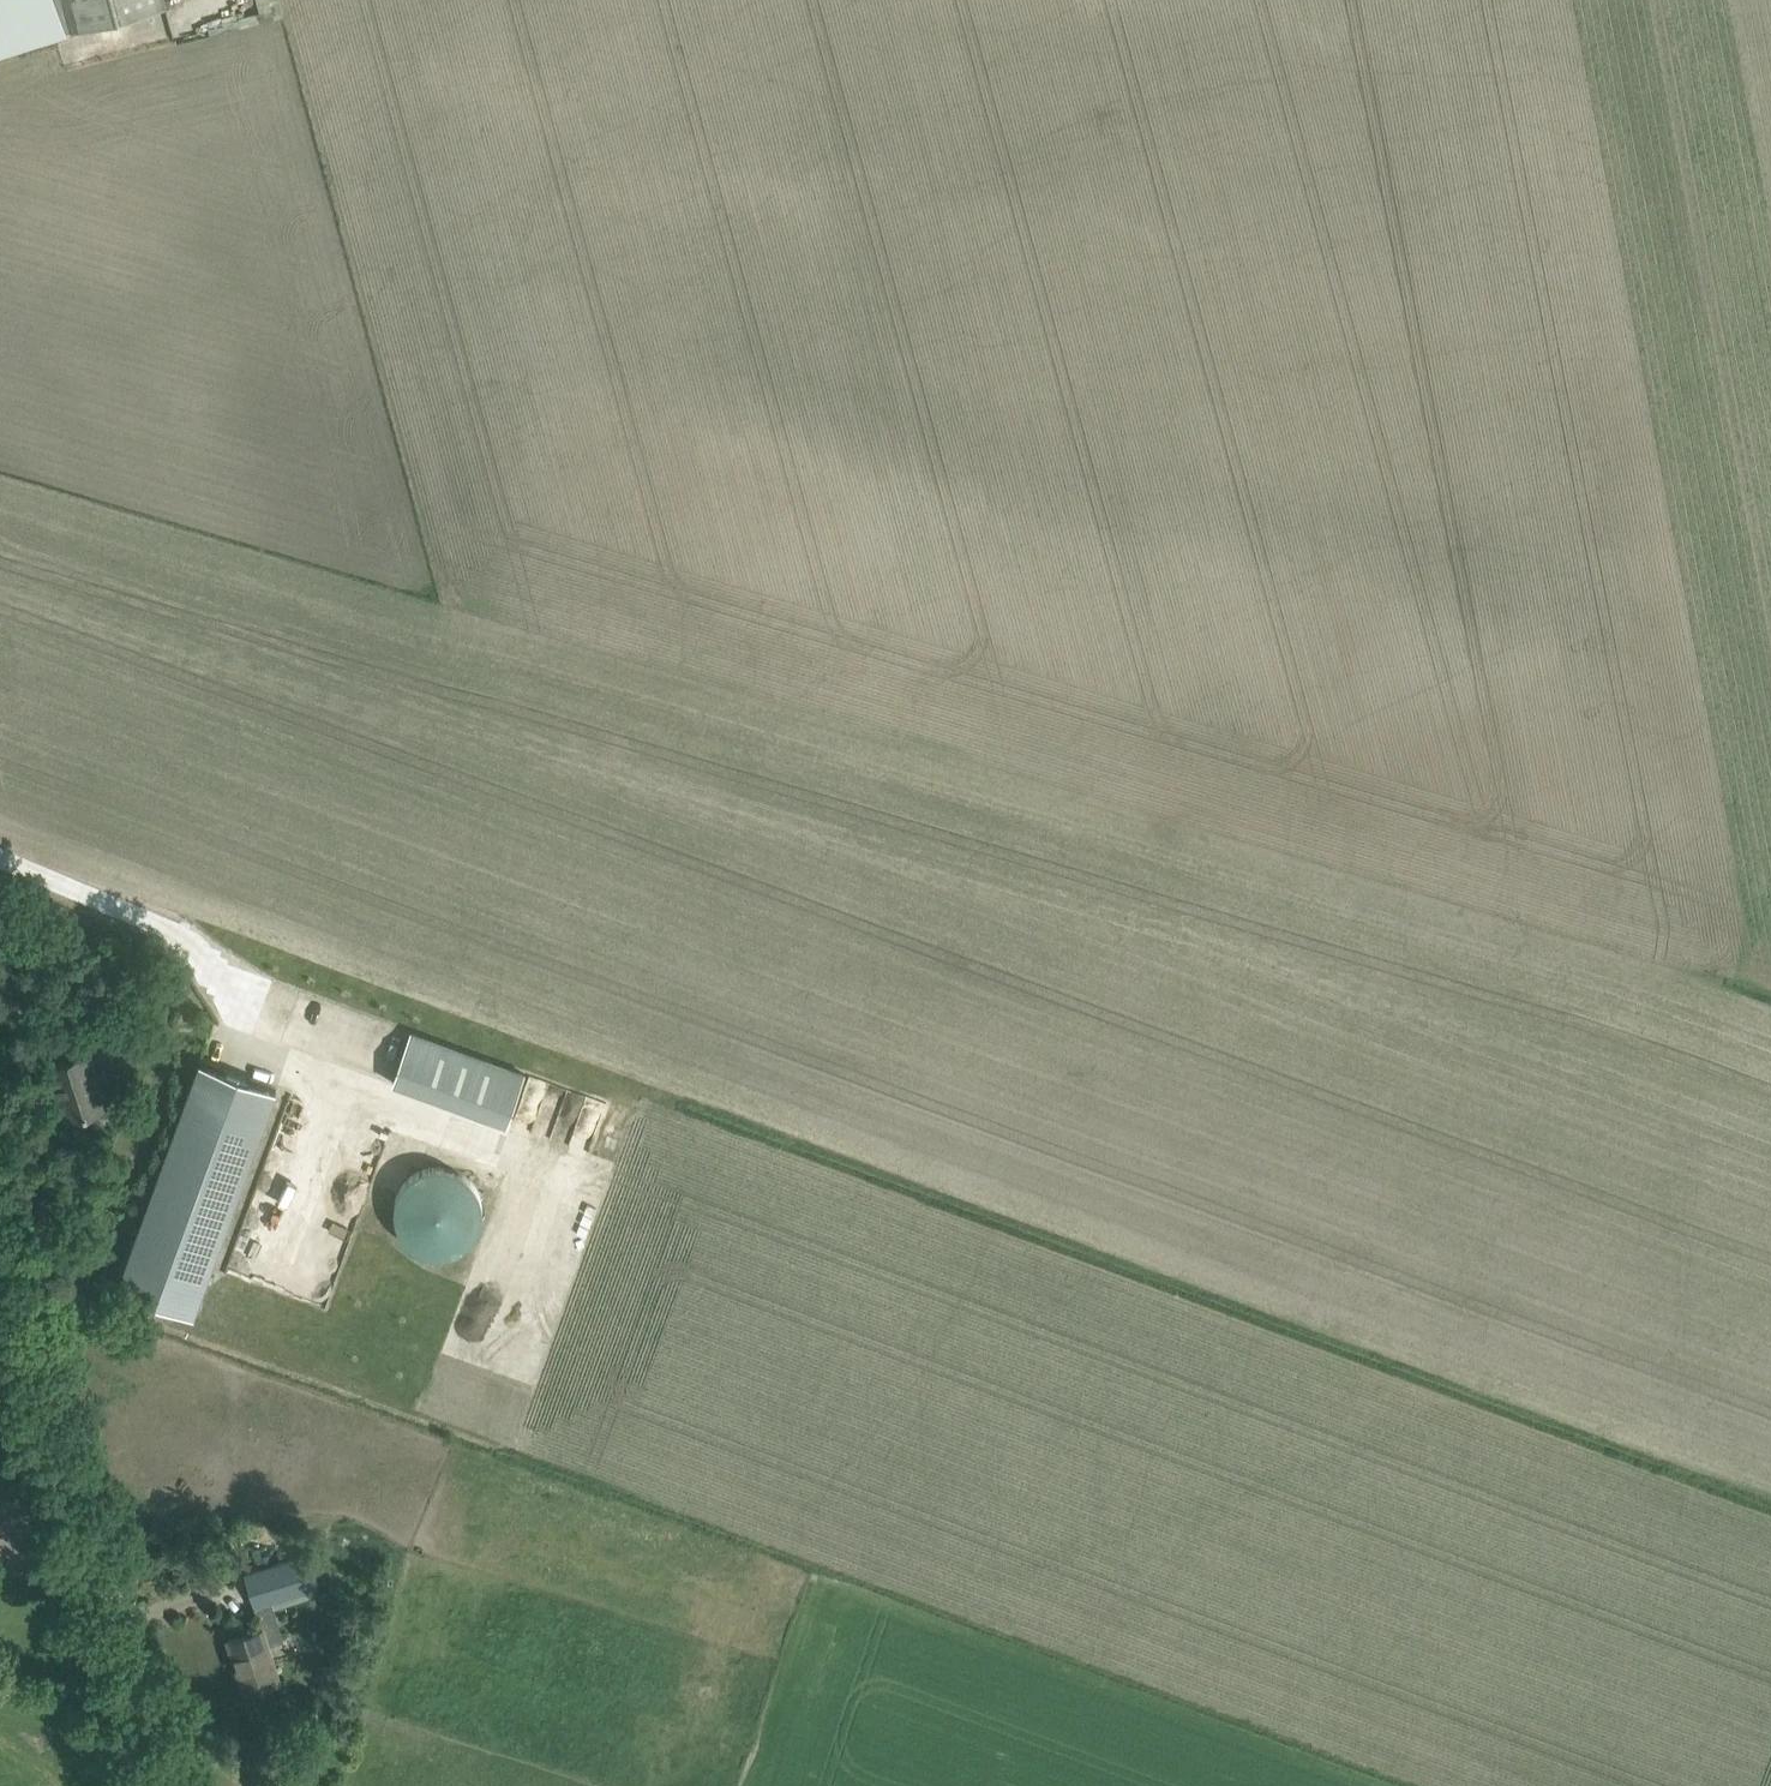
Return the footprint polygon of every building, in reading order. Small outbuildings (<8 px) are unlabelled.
[(71,31),(63,0),(0,0),(0,54),(71,31)] [(71,31),(168,5),(166,0),(63,0),(71,31)] [(506,1124),(525,1071),(412,1030),(392,1083),(506,1124)] [(50,1063),(67,1117),(108,1104),(91,1050),(50,1063)] [(117,1286),(195,1314),(277,1088),(200,1060),(117,1286)] [(439,1166),(436,1166),(434,1167),(430,1167),(428,1167),(426,1168),(423,1169),(420,1170),(418,1172),(413,1174),(412,1175),(410,1177),(407,1179),(406,1181),(404,1183),(402,1186),(400,1190),(399,1192),(397,1195),(397,1198),(396,1200),(395,1202),(395,1206),(395,1208),(395,1210),(395,1213),(395,1215),(395,1218),(396,1220),(396,1223),(397,1225),(398,1228),(399,1230),(400,1232),(402,1235),(403,1236),(404,1237),(405,1240),(408,1242),(411,1245),(414,1247),(416,1249),(418,1250),(420,1251),(423,1252),(424,1252),(427,1253),(428,1254),(431,1254),(433,1254),(436,1255),(438,1255),(440,1255),(443,1255),(447,1254),(452,1253),(456,1251),(458,1250),(461,1249),(463,1248),(465,1247),(468,1244),(471,1242),(473,1239),(474,1237),(476,1235),(477,1234),(478,1232),(479,1230),(480,1227),(481,1224),(482,1221),(483,1218),(483,1214),(483,1213),(483,1210),(483,1206),(483,1203),(482,1201),(482,1198),(481,1196),(480,1193),(478,1190),(477,1188),(476,1185),(473,1182),(471,1180),(469,1178),(467,1177),(466,1175),(463,1173),(460,1172),(457,1170),(453,1169),(452,1168),(450,1168),(447,1167),(443,1167),(439,1166)] [(239,1669),(245,1689),(280,1678),(269,1645),(285,1640),(275,1609),(323,1594),(320,1586),(310,1553),(245,1573),(255,1605),(256,1605),(263,1628),(229,1638),(230,1640),(231,1639),(241,1668),(239,1669)]
